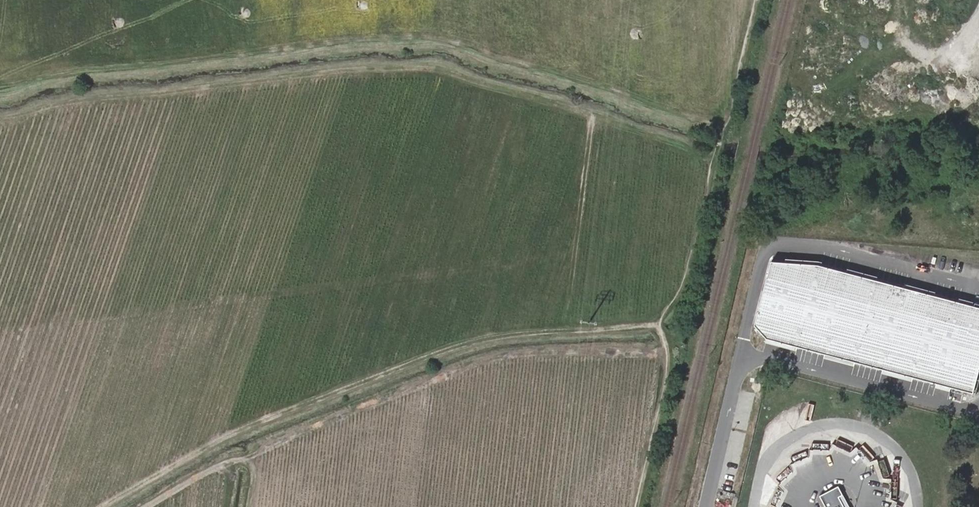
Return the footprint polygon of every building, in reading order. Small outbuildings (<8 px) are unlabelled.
[(819,265),(775,262),(757,325),(768,340),(975,392),(978,379),(978,309),(819,265)] [(837,490),(839,495),(845,492),(842,487),(837,490)] [(827,506),(846,506),(839,495),(825,503),(827,506)] [(820,506),(825,503),(822,497),(817,500),(820,506)]
